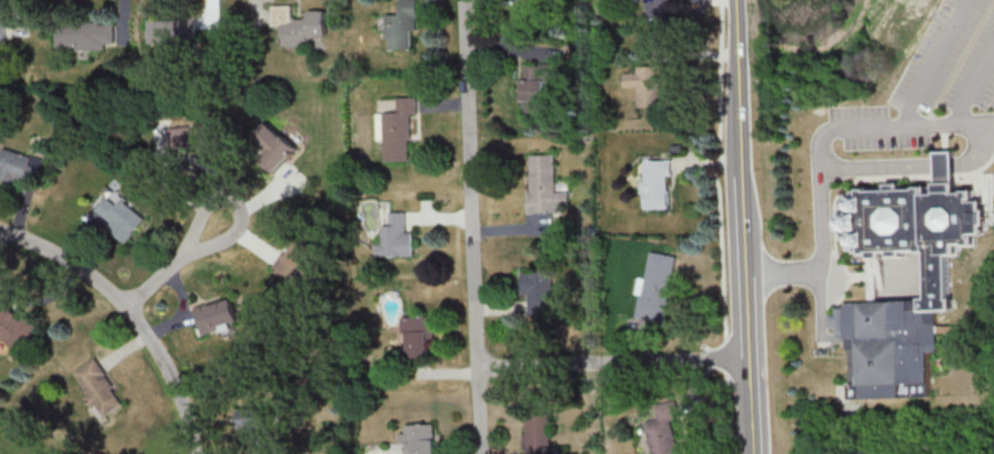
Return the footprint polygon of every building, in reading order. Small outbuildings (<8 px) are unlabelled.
[(399,15),(386,16),(387,49),(416,48),(414,0),(399,0),(399,15)] [(309,46),(309,37),(326,37),(326,10),(308,10),(308,19),(292,19),(292,6),(273,6),(273,27),(282,27),(282,46),(309,46)] [(147,20),(147,44),(194,44),(194,20),(147,20)] [(54,49),(114,50),(114,24),(54,23),(54,49)] [(522,115),(545,114),(545,82),(560,82),(559,65),(522,66),(522,115)] [(624,88),(637,87),(638,108),(666,107),(665,82),(669,82),(669,66),(624,68),(624,88)] [(412,161),(410,116),(417,116),(416,98),(396,99),(397,112),(379,113),(380,142),(384,141),(385,162),(412,161)] [(275,172),(297,149),(268,121),(252,138),(268,153),(262,159),(275,172)] [(171,127),(172,150),(222,148),(221,124),(171,127)] [(0,153),(0,178),(34,187),(42,160),(1,149),(0,153)] [(938,149),(957,149),(958,189),(977,187),(977,199),(989,199),(991,232),(980,232),(980,246),(962,246),(961,254),(954,254),(955,309),(941,310),(941,351),(931,351),(933,394),(852,397),(849,334),(839,335),(839,325),(831,325),(830,311),(838,311),(838,303),(909,300),(910,307),(925,307),(925,296),(932,296),(930,248),(859,250),(841,227),(841,212),(863,187),(929,184),(930,191),(941,191),(938,149)] [(530,213),(569,212),(569,192),(555,193),(554,155),(528,155),(530,213)] [(671,160),(646,160),(646,209),(671,209),(671,160)] [(121,199),(116,205),(106,197),(96,210),(111,223),(107,228),(125,243),(145,218),(121,199)] [(415,232),(407,232),(407,213),(390,213),(390,225),(382,225),(382,256),(415,256),(415,232)] [(314,263),(320,252),(296,237),(277,269),(311,289),(323,269),(314,263)] [(639,318),(665,323),(676,256),(651,252),(639,318)] [(550,273),(523,273),(523,298),(550,298),(550,273)] [(232,298),(196,308),(203,332),(239,323),(232,298)] [(31,342),(34,316),(0,312),(0,338),(31,342)] [(432,316),(405,317),(406,358),(432,358),(432,316)] [(76,372),(104,418),(126,405),(98,359),(76,372)] [(670,421),(679,420),(676,402),(657,406),(660,421),(648,423),(654,453),(676,453),(670,421)] [(273,409),(240,410),(240,429),(253,429),(253,453),(275,453),(273,409)] [(528,417),(528,453),(547,453),(547,417),(528,417)] [(434,425),(401,425),(401,453),(435,453),(434,425)]
